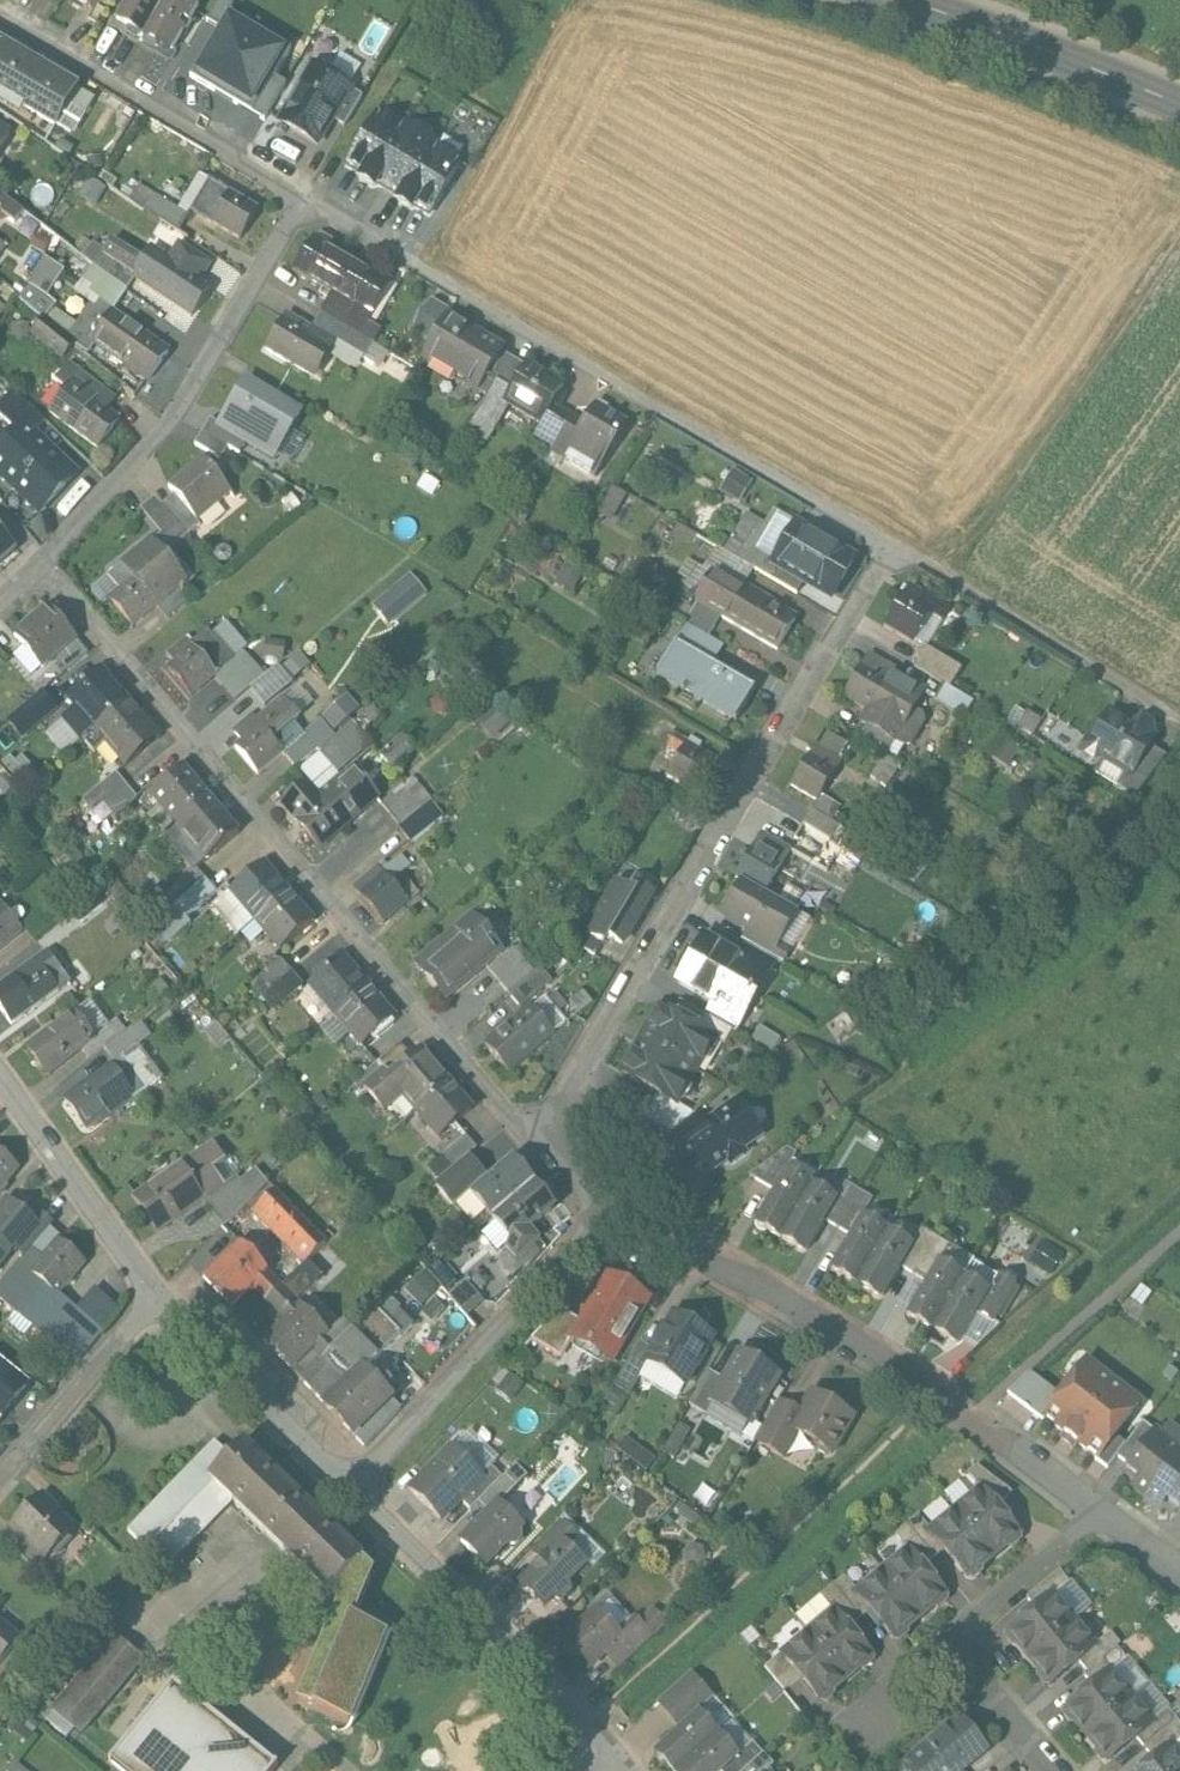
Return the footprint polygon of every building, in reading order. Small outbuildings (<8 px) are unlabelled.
[(91,8),(95,0),(77,0),(91,8)] [(115,24),(142,40),(166,0),(129,0),(115,24)] [(142,40),(169,56),(199,7),(187,0),(166,0),(142,40)] [(208,22),(220,29),(226,19),(234,5),(226,0),(221,0),(208,22)] [(262,40),(226,19),(220,29),(191,77),(252,114),(274,77),(291,49),(266,33),(262,40)] [(0,40),(0,91),(56,125),(78,88),(0,40)] [(332,69),(325,71),(324,73),(313,67),(281,122),(318,144),(332,120),(350,89),(340,83),(341,81),(340,73),(332,69)] [(286,85),(274,77),(252,114),(264,121),(286,85)] [(350,89),(332,120),(345,127),(363,97),(350,89)] [(362,174),(361,176),(362,180),(373,186),(376,185),(377,183),(399,196),(398,199),(399,202),(410,208),(413,207),(414,205),(429,214),(460,163),(434,148),(435,145),(434,142),(408,127),(405,127),(404,130),(378,114),(347,165),(362,174)] [(10,135),(0,128),(0,150),(10,135)] [(221,182),(213,195),(225,202),(230,193),(233,195),(235,190),(221,182)] [(225,202),(212,224),(239,240),(257,209),(233,195),(230,193),(225,202)] [(370,297),(349,285),(362,263),(318,237),(298,272),(334,294),(330,300),(359,317),(370,297)] [(141,262),(113,240),(94,265),(104,272),(128,290),(135,280),(138,276),(134,274),(141,262)] [(165,262),(148,251),(141,262),(134,274),(138,276),(135,280),(192,316),(210,288),(200,281),(209,264),(182,247),(178,252),(171,253),(165,262)] [(388,279),(362,263),(349,285),(370,297),(359,317),(364,320),(388,279)] [(128,290),(104,272),(93,287),(119,306),(130,292),(128,290)] [(359,317),(330,300),(322,314),(354,334),(375,346),(383,331),(364,320),(359,317)] [(354,334),(322,314),(313,329),(346,348),(354,334)] [(505,350),(447,315),(422,357),(480,392),(487,379),(503,353),(505,350)] [(143,343),(107,319),(91,342),(149,381),(168,353),(146,338),(143,343)] [(313,336),(286,320),(267,351),(311,377),(326,351),(309,341),(313,336)] [(503,353),(487,379),(510,392),(525,367),(503,353)] [(510,392),(504,402),(542,425),(565,387),(527,364),(525,367),(510,392)] [(298,412),(247,381),(246,382),(221,425),(220,425),(220,426),(221,427),(247,442),(272,457),(273,456),(299,413),(298,412)] [(93,395),(75,382),(49,413),(98,449),(120,421),(107,411),(115,400),(98,388),(93,395)] [(14,392),(0,406),(0,415),(17,432),(24,424),(34,433),(45,422),(14,392)] [(585,426),(565,459),(597,480),(630,426),(597,406),(585,426)] [(559,410),(546,432),(558,439),(571,418),(559,410)] [(558,439),(551,451),(565,459),(585,426),(571,418),(558,439)] [(247,442),(221,427),(220,426),(220,425),(221,425),(219,425),(211,420),(209,420),(202,432),(227,447),(239,454),(247,442)] [(0,450),(0,475),(40,513),(77,474),(34,433),(24,424),(17,432),(0,450)] [(227,447),(202,432),(195,445),(220,460),(227,447)] [(205,464),(174,490),(172,488),(170,489),(181,503),(196,521),(216,504),(217,506),(220,503),(217,499),(228,491),(235,500),(238,498),(205,460),(203,462),(205,464)] [(722,489),(741,499),(751,480),(732,471),(722,489)] [(615,519),(624,490),(611,486),(602,514),(615,519)] [(168,514),(157,501),(144,512),(164,537),(177,526),(168,514)] [(196,521),(181,503),(168,514),(177,526),(188,538),(201,527),(196,521)] [(0,531),(0,562),(15,548),(0,531)] [(155,543),(112,579),(122,591),(112,600),(135,627),(178,591),(188,582),(155,543)] [(828,544),(807,580),(835,596),(852,565),(831,552),(833,548),(828,544)] [(760,595),(719,571),(698,606),(721,619),(778,653),(796,622),(770,607),(765,616),(753,608),(760,595)] [(338,616),(355,637),(399,600),(381,579),(338,616)] [(178,591),(158,608),(168,620),(188,603),(178,591)] [(773,603),(760,595),(753,608),(765,616),(770,607),(773,603)] [(927,610),(905,597),(887,628),(914,643),(934,609),(929,606),(927,610)] [(721,619),(698,606),(686,625),(688,626),(709,639),(721,619)] [(49,611),(17,638),(44,670),(76,642),(49,611)] [(709,639),(688,626),(680,640),(718,662),(726,649),(709,639)] [(202,636),(191,645),(194,650),(200,657),(211,647),(202,636)] [(718,662),(680,640),(658,677),(737,724),(756,692),(714,668),(718,662)] [(194,650),(171,670),(193,696),(217,676),(200,657),(194,650)] [(961,671),(926,650),(915,670),(944,687),(950,690),(961,671)] [(283,666),(290,677),(309,663),(301,653),(283,666)] [(891,670),(871,657),(864,668),(863,667),(844,698),(871,714),(865,724),(868,727),(897,744),(904,748),(913,745),(925,725),(923,718),(912,712),(923,694),(893,676),(894,675),(890,672),(891,670)] [(85,685),(68,699),(95,731),(127,703),(102,673),(87,686),(85,685)] [(11,715),(28,734),(59,706),(42,687),(11,715)] [(950,690),(944,687),(935,702),(965,720),(974,705),(950,690)] [(127,703),(95,731),(126,768),(141,755),(138,751),(156,736),(127,703)] [(1133,727),(1111,714),(1097,736),(1090,738),(1084,747),(1086,755),(1096,761),(1104,759),(1130,775),(1132,776),(1149,748),(1152,744),(1153,738),(1151,732),(1148,728),(1143,725),(1133,727)] [(277,726),(268,715),(257,724),(261,728),(267,735),(277,726)] [(1039,725),(1026,717),(1020,727),(1033,735),(1039,725)] [(897,744),(868,727),(860,740),(889,757),(897,744)] [(261,728),(237,748),(259,775),(283,755),(267,735),(261,728)] [(689,742),(676,734),(668,748),(680,754),(685,746),(686,746),(689,742)] [(680,754),(667,776),(694,792),(712,762),(686,746),(685,746),(680,754)] [(843,761),(816,746),(791,788),(818,804),(843,761)] [(1132,776),(1130,775),(1120,791),(1134,800),(1166,759),(1149,748),(1132,776)] [(881,763),(873,780),(886,786),(894,770),(881,763)] [(183,767),(150,795),(176,825),(208,797),(183,767)] [(351,768),(318,796),(344,828),(378,799),(351,768)] [(86,796),(96,808),(105,801),(117,815),(138,796),(116,770),(86,796)] [(318,796),(308,785),(284,805),(321,848),(344,828),(318,796)] [(176,825),(162,837),(193,871),(194,872),(195,871),(239,834),(208,797),(176,825)] [(423,810),(401,827),(412,842),(434,825),(423,810)] [(830,842),(803,826),(795,839),(822,855),(830,842)] [(762,835),(736,878),(743,882),(765,895),(790,851),(762,835)] [(392,862),(381,871),(385,875),(391,883),(402,874),(392,862)] [(261,863),(229,891),(255,921),(287,894),(261,863)] [(193,871),(159,900),(169,912),(205,882),(195,871),(194,872),(193,871)] [(385,875),(360,895),(383,922),(407,902),(391,883),(385,875)] [(592,925),(587,933),(603,943),(608,935),(622,943),(652,894),(633,882),(628,891),(617,884),(592,925)] [(765,895),(743,882),(724,915),(750,930),(777,946),(778,944),(795,913),(765,895)] [(808,889),(801,903),(816,910),(823,896),(808,889)] [(95,893),(74,910),(83,922),(105,905),(95,893)] [(287,894),(255,921),(280,951),(312,923),(287,894)] [(22,933),(0,904),(0,950),(22,933)] [(472,916),(417,963),(445,996),(500,949),(472,916)] [(592,925),(582,918),(567,938),(595,956),(603,944),(603,943),(587,933),(592,925)] [(777,946),(750,930),(743,943),(750,947),(777,963),(780,965),(788,951),(778,944),(777,946)] [(678,978),(679,983),(713,1003),(737,1017),(738,1015),(762,973),(763,971),(742,959),(706,938),(701,939),(698,945),(699,949),(684,972),(682,972),(678,978)] [(763,971),(762,973),(769,977),(777,963),(750,947),(742,959),(763,971)] [(511,950),(487,970),(508,994),(531,974),(511,950)] [(0,987),(0,1007),(13,1024),(69,982),(47,952),(0,987)] [(342,958),(308,986),(335,1017),(368,988),(342,958)] [(278,960),(257,978),(268,991),(289,973),(278,960)] [(531,974),(508,994),(520,1009),(552,982),(539,967),(531,974)] [(289,973),(268,991),(280,1005),(301,987),(289,973)] [(368,988),(335,1017),(358,1045),(376,1030),(379,1034),(391,1024),(388,1020),(392,1017),(368,988)] [(737,1017),(713,1003),(706,1015),(736,1034),(744,1019),(738,1015),(737,1017)] [(696,1027),(660,1005),(643,1034),(645,1035),(640,1043),(638,1042),(621,1071),(657,1093),(675,1104),(676,1103),(714,1039),(715,1038),(696,1027)] [(530,1007),(485,1044),(508,1071),(553,1034),(530,1007)] [(77,1013),(30,1046),(50,1074),(95,1039),(77,1013)] [(706,1015),(703,1014),(696,1027),(715,1038),(714,1039),(724,1045),(732,1031),(706,1015)] [(133,1029),(105,1049),(115,1064),(144,1043),(133,1029)] [(420,1049),(387,1077),(384,1074),(365,1090),(383,1110),(402,1094),(416,1111),(449,1083),(420,1049)] [(376,1064),(352,1084),(361,1094),(365,1090),(384,1074),(376,1064)] [(90,1082),(67,1099),(89,1129),(112,1112),(102,1098),(90,1082)] [(449,1083),(416,1111),(437,1136),(470,1108),(449,1083)] [(114,1089),(102,1098),(112,1112),(119,1107),(121,1110),(127,1107),(114,1089)] [(675,1104),(657,1093),(642,1117),(672,1134),(695,1114),(676,1103),(675,1104)] [(734,1105),(705,1125),(707,1128),(677,1149),(682,1156),(692,1149),(709,1173),(728,1160),(731,1164),(744,1155),(739,1149),(756,1137),(734,1105)] [(672,1134),(669,1137),(677,1149),(707,1128),(705,1125),(696,1113),(695,1114),(672,1134)] [(214,1145),(182,1167),(203,1198),(222,1186),(211,1169),(224,1161),(214,1145)] [(787,1148),(749,1175),(774,1190),(786,1170),(787,1170),(797,1154),(787,1148)] [(469,1155),(436,1183),(454,1206),(471,1192),(471,1191),(487,1177),(469,1155)] [(18,1172),(0,1157),(0,1193),(18,1172)] [(487,1177),(471,1191),(471,1192),(492,1217),(533,1183),(519,1167),(520,1164),(519,1162),(517,1160),(514,1159),(511,1158),(509,1159),(487,1177)] [(182,1167),(137,1197),(160,1227),(203,1198),(182,1167)] [(774,1190),(757,1218),(757,1221),(758,1224),(760,1226),(764,1228),(767,1226),(782,1235),(812,1185),(787,1170),(786,1170),(774,1190)] [(533,1183),(492,1217),(513,1242),(514,1243),(531,1229),(553,1210),(554,1206),(553,1202),(551,1200),(548,1199),(546,1199),(533,1183)] [(847,1183),(837,1200),(838,1200),(825,1221),(838,1228),(860,1191),(847,1183)] [(302,1263),(327,1239),(275,1185),(251,1209),(302,1263)] [(812,1185),(782,1235),(797,1244),(797,1246),(798,1248),(800,1250),(802,1251),(805,1251),(807,1250),(809,1248),(825,1221),(838,1200),(837,1200),(812,1185)] [(860,1191),(838,1228),(850,1235),(862,1215),(863,1215),(873,1199),(860,1191)] [(0,1215),(0,1268),(17,1248),(43,1216),(41,1215),(36,1221),(30,1216),(27,1219),(9,1204),(0,1215)] [(850,1235),(834,1263),(833,1266),(834,1270),(836,1272),(840,1273),(843,1272),(858,1280),(888,1230),(863,1215),(862,1215),(850,1235)] [(43,1216),(17,1248),(27,1256),(53,1225),(43,1216)] [(923,1228),(913,1245),(914,1245),(901,1266),(914,1273),(936,1236),(923,1228)] [(531,1229),(514,1243),(513,1242),(506,1248),(516,1261),(540,1240),(531,1229)] [(888,1230),(858,1280),(873,1289),(873,1292),(874,1294),(876,1295),(878,1296),(881,1296),(883,1295),(885,1294),(901,1266),(914,1245),(913,1245),(888,1230)] [(1042,1234),(1028,1253),(1051,1269),(1065,1249),(1042,1234)] [(936,1236),(914,1273),(926,1281),(938,1260),(939,1261),(949,1244),(936,1236)] [(25,1267),(20,1263),(0,1287),(0,1299),(15,1312),(4,1326),(23,1341),(34,1328),(38,1332),(64,1301),(58,1296),(85,1264),(58,1241),(42,1261),(35,1255),(25,1267)] [(240,1244),(203,1279),(231,1308),(252,1287),(267,1273),(268,1272),(240,1244)] [(926,1281),(910,1308),(909,1311),(910,1314),(911,1316),(914,1318),(917,1318),(919,1317),(934,1326),(964,1275),(939,1261),(938,1260),(926,1281)] [(281,1288),(267,1302),(274,1309),(268,1315),(279,1327),(264,1342),(292,1371),(328,1336),(329,1335),(301,1306),(300,1307),(295,1302),(317,1281),(303,1267),(281,1288)] [(425,1268),(407,1288),(422,1302),(440,1282),(425,1268)] [(267,1273),(252,1287),(267,1302),(281,1288),(267,1273)] [(999,1274),(989,1290),(990,1291),(978,1311),(994,1321),(1016,1284),(999,1274)] [(607,1275),(592,1301),(595,1303),(591,1308),(583,1311),(584,1314),(580,1321),(570,1337),(610,1360),(647,1299),(607,1275)] [(964,1275),(934,1326),(949,1334),(949,1337),(950,1339),(952,1341),(954,1341),(957,1341),(959,1341),(961,1339),(978,1311),(990,1291),(989,1290),(964,1275)] [(484,1300),(466,1279),(448,1294),(466,1315),(484,1300)] [(904,1304),(913,1290),(898,1281),(890,1296),(904,1304)] [(396,1311),(386,1300),(376,1310),(386,1320),(396,1311)] [(64,1301),(38,1332),(51,1342),(77,1312),(64,1301)] [(559,1308),(531,1338),(560,1354),(570,1337),(580,1321),(559,1308)] [(323,1360),(302,1381),(325,1405),(325,1406),(353,1435),(389,1396),(362,1369),(399,1334),(386,1320),(376,1310),(338,1346),(323,1360)] [(77,1312),(51,1342),(51,1343),(76,1363),(101,1334),(77,1312)] [(712,1338),(672,1314),(651,1349),(644,1360),(647,1361),(648,1358),(659,1365),(657,1368),(684,1384),(696,1365),(697,1365),(704,1353),(703,1352),(712,1338)] [(328,1336),(313,1350),(323,1360),(338,1346),(328,1336)] [(651,1349),(639,1342),(613,1386),(627,1394),(647,1361),(644,1360),(651,1349)] [(755,1362),(740,1353),(724,1380),(712,1400),(714,1401),(751,1423),(777,1378),(776,1370),(768,1365),(762,1369),(754,1364),(755,1362)] [(1060,1395),(1045,1415),(1046,1416),(1057,1424),(1057,1425),(1065,1431),(1065,1433),(1077,1442),(1078,1440),(1086,1447),(1087,1446),(1098,1454),(1099,1455),(1114,1435),(1139,1401),(1086,1361),(1060,1395)] [(0,1364),(0,1419),(27,1386),(0,1364)] [(724,1380),(710,1371),(690,1405),(706,1415),(714,1401),(712,1400),(724,1380)] [(1030,1372),(1008,1392),(1044,1419),(1046,1416),(1045,1415),(1060,1395),(1030,1372)] [(828,1403),(813,1394),(801,1415),(792,1429),(794,1431),(817,1444),(816,1446),(817,1452),(827,1458),(833,1457),(855,1419),(838,1409),(839,1406),(829,1401),(828,1403)] [(389,1396),(353,1435),(365,1448),(401,1408),(389,1396)] [(782,1404),(760,1441),(781,1454),(794,1431),(792,1429),(801,1415),(782,1404)] [(1126,1443),(1117,1455),(1129,1464),(1155,1429),(1143,1421),(1126,1443)] [(678,1422),(665,1450),(677,1455),(689,1427),(678,1422)] [(1127,1467),(1139,1476),(1132,1486),(1146,1496),(1179,1452),(1179,1448),(1155,1429),(1129,1464),(1127,1467)] [(1114,1435),(1099,1455),(1098,1454),(1095,1458),(1108,1467),(1117,1455),(1126,1443),(1114,1435)] [(649,1467),(656,1453),(638,1443),(631,1458),(649,1467)] [(363,1561),(244,1445),(230,1459),(216,1445),(129,1533),(144,1548),(210,1480),(235,1504),(329,1596),(330,1596),(362,1562),(363,1561)] [(453,1446),(411,1490),(441,1519),(461,1499),(484,1476),(483,1475),(453,1446)] [(1146,1496),(1160,1507),(1168,1497),(1179,1506),(1179,1452),(1146,1496)] [(1017,1491),(980,1464),(971,1472),(984,1487),(985,1487),(1000,1505),(1017,1491)] [(492,1466),(483,1475),(484,1476),(461,1499),(471,1509),(479,1501),(503,1476),(492,1466)] [(503,1476),(479,1501),(490,1511),(498,1503),(499,1504),(517,1486),(506,1474),(503,1476)] [(210,1480),(144,1548),(168,1572),(235,1504),(210,1480)] [(1000,1505),(985,1487),(984,1487),(957,1510),(994,1555),(1007,1544),(1013,1544),(1021,1538),(1022,1532),(1000,1505)] [(42,1497),(12,1528),(14,1530),(47,1562),(77,1531),(42,1497)] [(490,1511),(462,1540),(486,1564),(508,1542),(515,1542),(520,1538),(519,1530),(523,1527),(499,1504),(498,1503),(490,1511)] [(994,1555),(957,1510),(933,1529),(932,1531),(947,1549),(970,1576),(974,1576),(982,1570),(982,1566),(994,1555)] [(933,1529),(921,1514),(908,1525),(935,1559),(947,1549),(932,1531),(933,1529)] [(560,1520),(531,1551),(540,1559),(561,1538),(568,1546),(577,1537),(560,1520)] [(908,1525),(895,1536),(908,1551),(910,1549),(925,1567),(935,1559),(908,1525)] [(47,1562),(14,1530),(3,1541),(36,1573),(47,1562)] [(540,1559),(517,1583),(521,1587),(520,1593),(526,1591),(534,1599),(540,1592),(549,1601),(552,1598),(560,1600),(570,1590),(568,1582),(586,1564),(568,1546),(561,1538),(540,1559)] [(925,1567),(910,1549),(908,1551),(883,1571),(921,1617),(934,1606),(940,1606),(947,1600),(948,1595),(925,1567)] [(362,1562),(330,1596),(339,1605),(299,1701),(350,1723),(388,1633),(353,1619),(373,1573),(362,1562)] [(921,1617),(883,1571),(859,1591),(858,1593),(872,1610),(895,1638),(901,1639),(908,1633),(909,1628),(921,1617)] [(1059,1571),(1025,1599),(1035,1611),(1054,1595),(1055,1596),(1070,1584),(1059,1571)] [(859,1591),(845,1575),(833,1585),(861,1619),(872,1610),(858,1593),(859,1591)] [(861,1619),(833,1585),(821,1595),(833,1610),(835,1609),(850,1628),(861,1619)] [(1035,1611),(1008,1633),(1007,1638),(1013,1645),(1018,1646),(1029,1658),(1075,1620),(1055,1596),(1054,1595),(1035,1611)] [(596,1609),(564,1638),(591,1667),(606,1653),(622,1638),(619,1634),(596,1609)] [(833,1610),(809,1631),(847,1677),(860,1666),(865,1667),(872,1660),(873,1655),(850,1628),(835,1609),(833,1610)] [(634,1620),(619,1634),(622,1638),(606,1653),(618,1666),(650,1637),(634,1620)] [(1075,1620),(1029,1658),(1040,1671),(1039,1677),(1046,1684),(1051,1685),(1078,1662),(1097,1646),(1096,1645),(1075,1620)] [(22,1640),(0,1621),(0,1665),(22,1640)] [(809,1631),(783,1652),(803,1675),(822,1698),(826,1699),(834,1692),(834,1688),(847,1677),(809,1631)] [(1111,1633),(1096,1645),(1097,1646),(1078,1662),(1087,1673),(1117,1648),(1121,1645),(1111,1633)] [(118,1638),(54,1713),(81,1736),(145,1662),(118,1638)] [(1087,1673),(1083,1676),(1093,1687),(1111,1672),(1113,1674),(1128,1661),(1117,1648),(1087,1673)] [(0,1681),(0,1708),(7,1714),(46,1667),(26,1650),(0,1681)] [(803,1675),(783,1652),(765,1667),(784,1691),(803,1675)] [(1093,1687),(1066,1710),(1065,1715),(1071,1722),(1076,1722),(1087,1735),(1132,1697),(1113,1674),(1111,1672),(1093,1687)] [(689,1673),(657,1703),(679,1727),(697,1711),(698,1711),(712,1698),(689,1673)] [(176,1685),(174,1683),(109,1763),(111,1765),(112,1764),(121,1770),(275,1770),(278,1767),(276,1765),(275,1766),(176,1685)] [(1132,1697),(1087,1735),(1098,1748),(1097,1753),(1103,1761),(1108,1761),(1135,1739),(1154,1723),(1153,1722),(1132,1697)] [(657,1748),(656,1752),(657,1755),(659,1758),(663,1759),(665,1758),(676,1770),(677,1770),(718,1734),(698,1711),(697,1711),(679,1727),(657,1748)] [(1154,1723),(1135,1739),(1144,1750),(1177,1722),(1167,1711),(1153,1722),(1154,1723)] [(904,1766),(908,1770),(964,1770),(989,1750),(963,1719),(904,1766)] [(1144,1750),(1154,1761),(1171,1747),(1173,1748),(1179,1742),(1179,1726),(1177,1722),(1144,1750)] [(677,1770),(721,1770),(738,1756),(737,1755),(718,1734),(677,1770)] [(737,1755),(738,1756),(721,1770),(743,1770),(763,1753),(752,1741),(737,1755)] [(1142,1770),(1179,1770),(1179,1757),(1173,1748),(1171,1747),(1154,1761),(1142,1770)] [(743,1770),(767,1770),(773,1765),(763,1753),(743,1770)] [(12,1761),(7,1770),(31,1770),(12,1761)]
